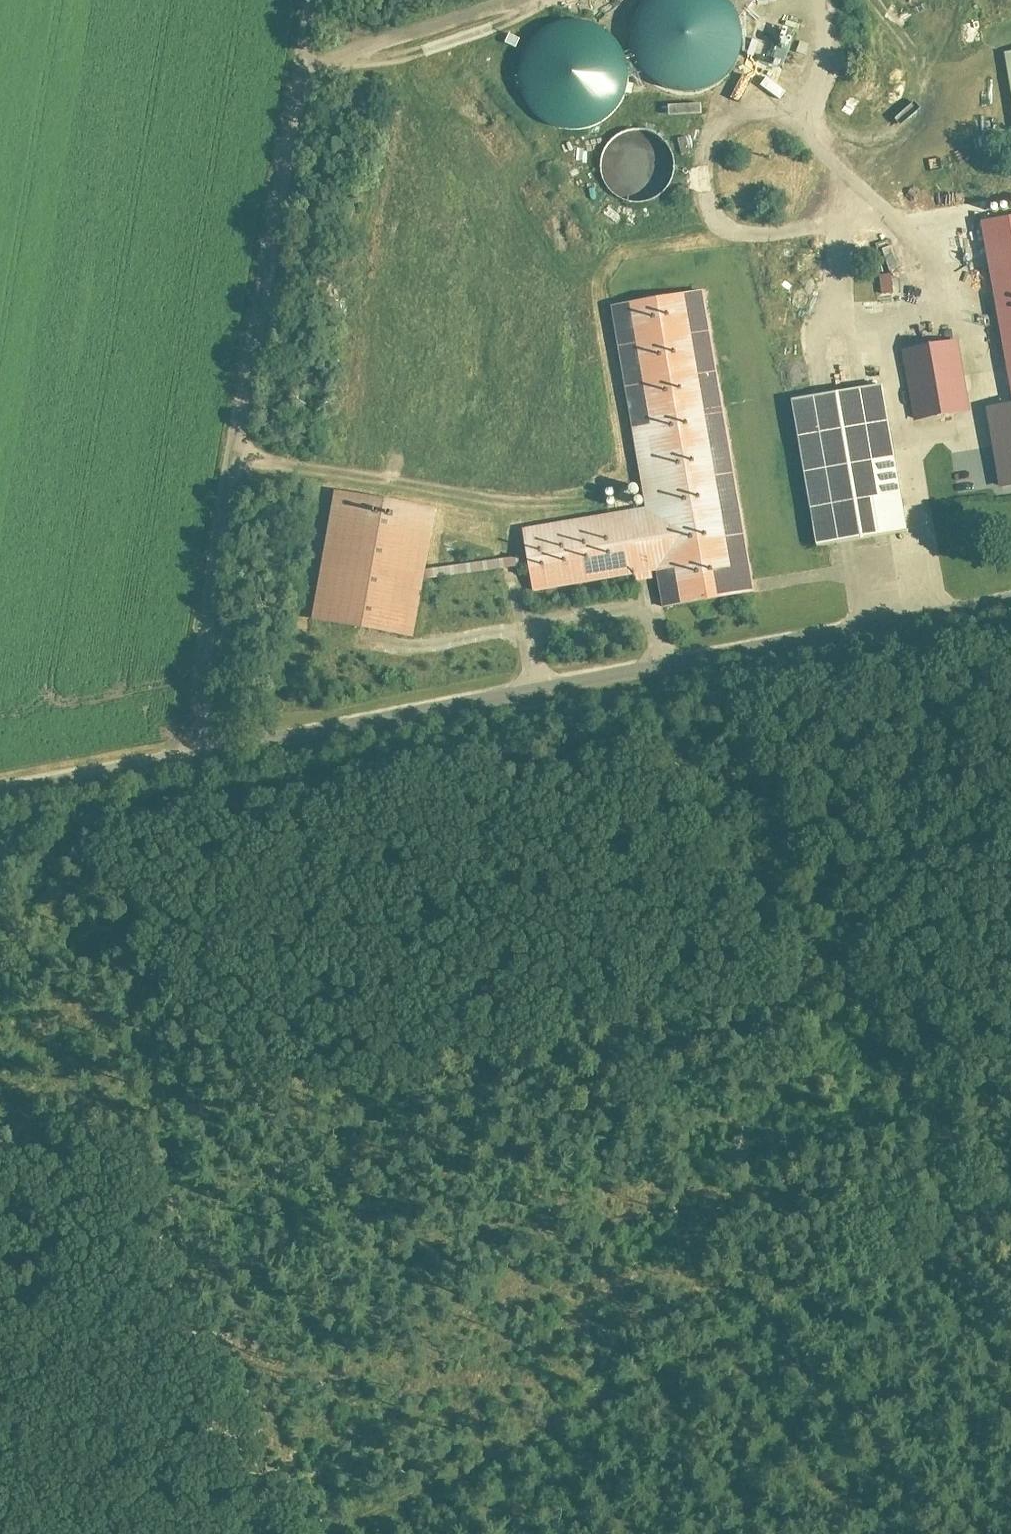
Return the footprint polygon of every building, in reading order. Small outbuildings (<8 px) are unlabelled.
[(746,25),(739,9),(731,0),(657,0),(649,10),(643,26),(642,44),(648,61),(658,74),(671,83),(687,88),(703,88),(718,83),(732,73),(741,60),(746,43),(746,25)] [(676,179),(677,173),(676,165),(673,158),(670,152),(665,146),(659,141),(652,138),(645,137),(639,136),(631,137),(623,140),(618,144),(613,148),(608,155),(606,160),(604,167),(603,174),(604,182),(607,189),(610,194),(615,200),(621,204),(628,207),(635,209),(643,209),(649,208),(656,206),(662,202),(666,198),(671,193),(674,185),(676,179)] [(999,223),(1010,294),(1010,221),(999,223)] [(650,503),(538,535),(548,588),(659,568),(664,594),(751,579),(702,298),(618,313),(650,503)] [(943,344),(898,354),(914,425),(959,415),(943,344)] [(881,392),(796,406),(822,553),(907,538),(881,392)] [(993,410),(1003,467),(1010,466),(1010,407),(993,410)]
